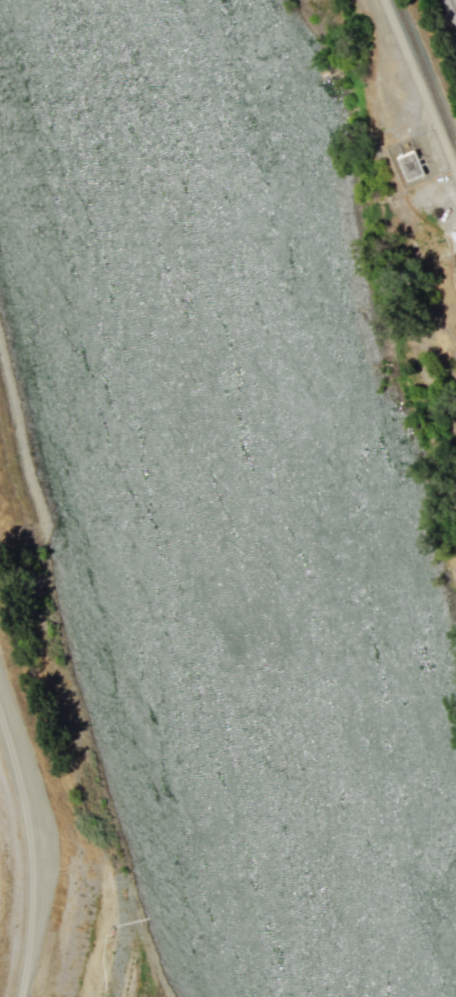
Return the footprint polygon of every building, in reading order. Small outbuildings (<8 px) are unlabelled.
[(408,181),(424,175),(415,151),(398,157),(408,181)]
